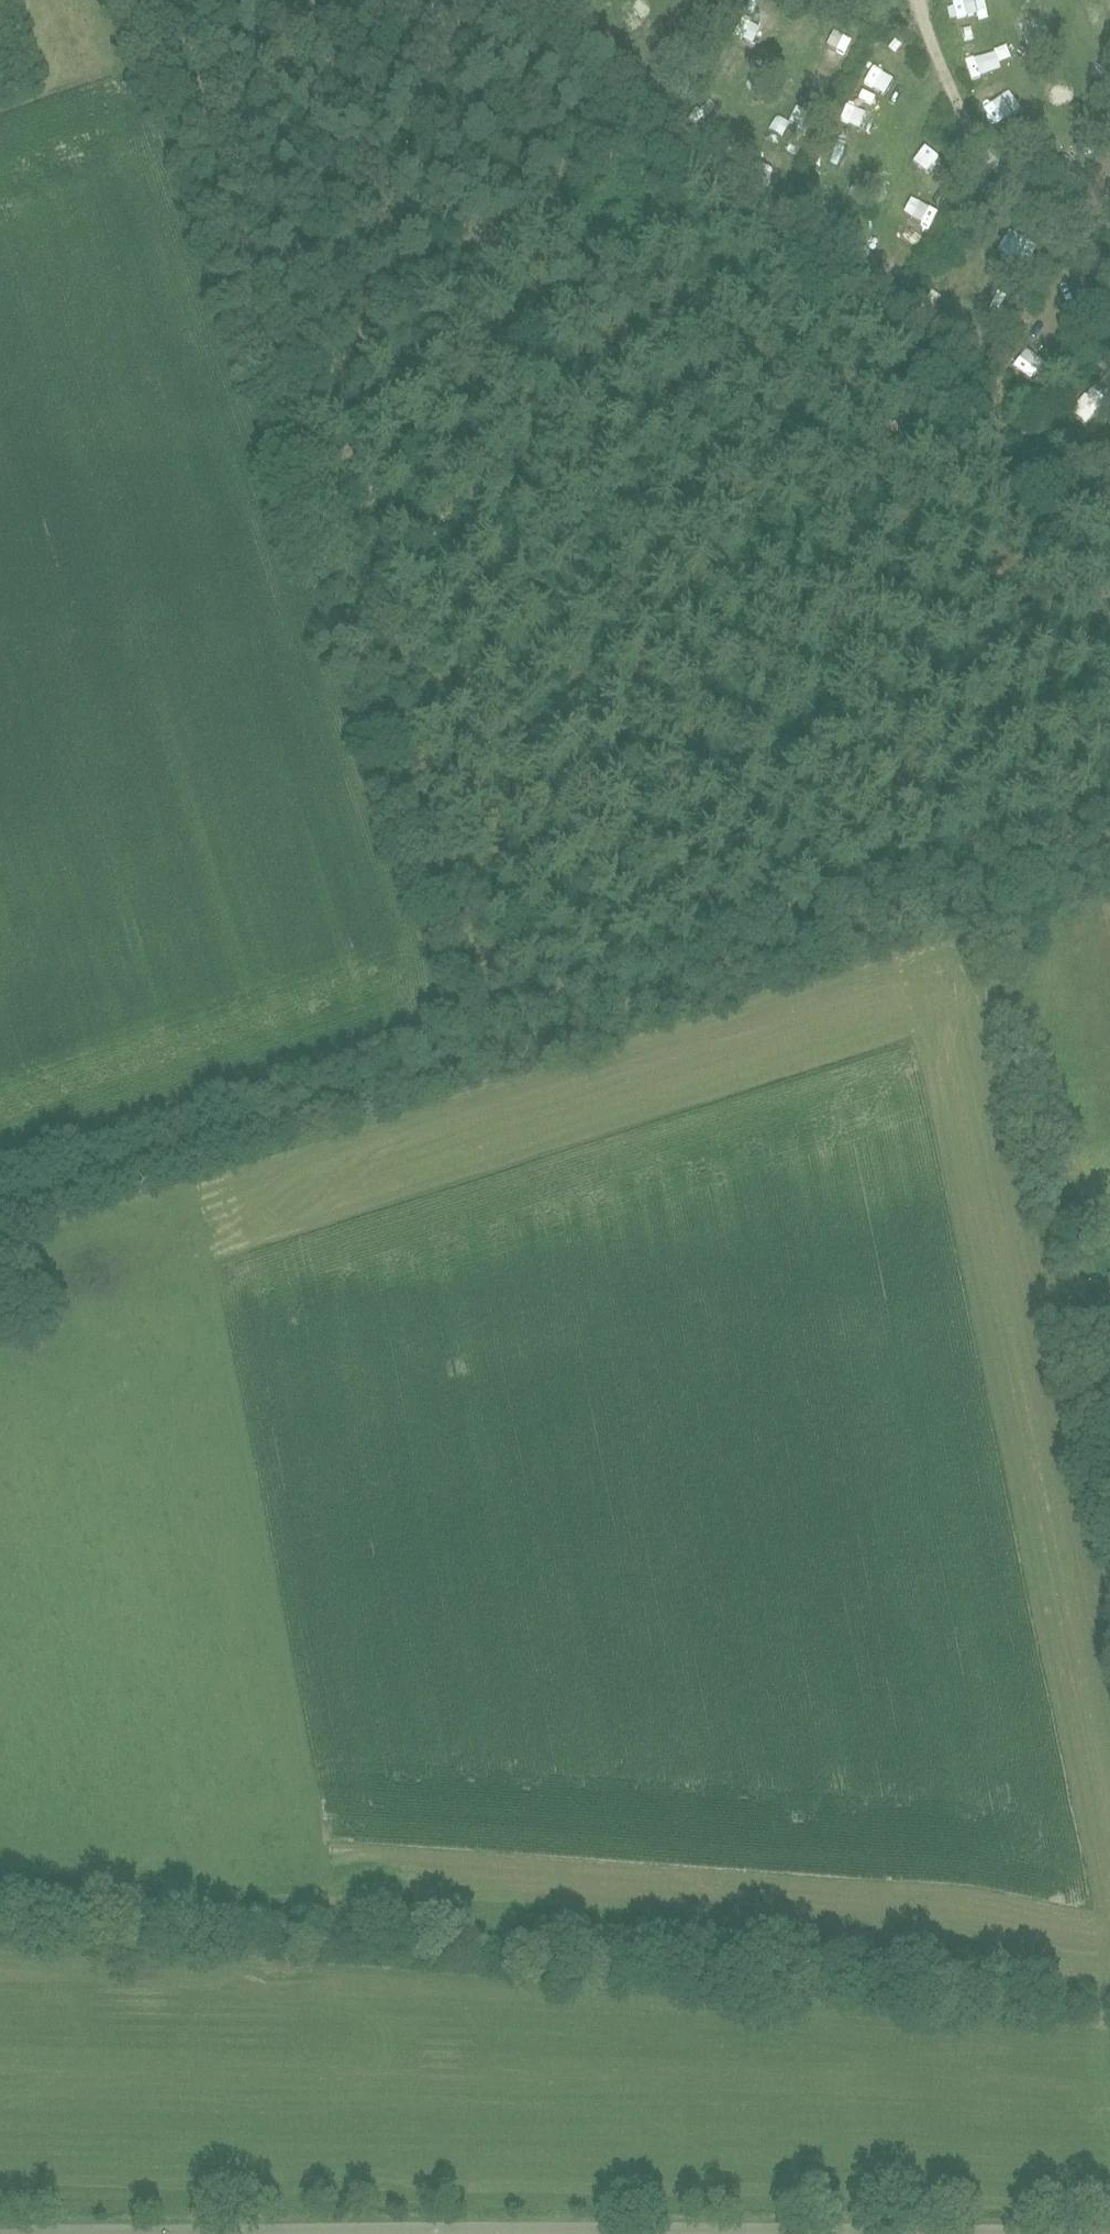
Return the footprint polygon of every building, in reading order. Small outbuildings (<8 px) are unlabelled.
[(1075,1235),(1089,1232),(1086,1221),(1073,1224),(1075,1235)]
